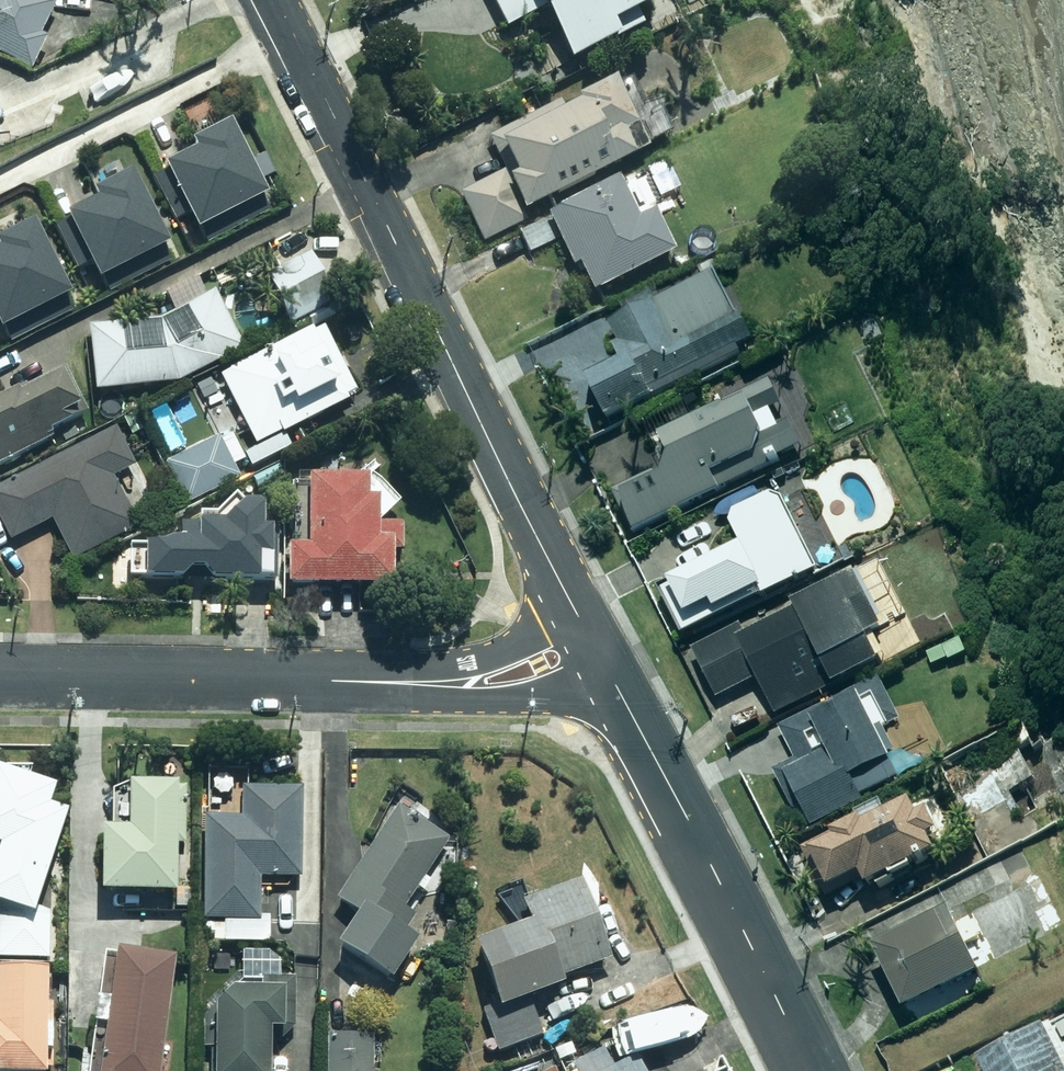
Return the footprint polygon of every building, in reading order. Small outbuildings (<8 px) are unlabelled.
[(33,71),(48,42),(41,39),(56,11),(35,0),(0,0),(0,54),(33,71)] [(505,33),(547,14),(571,66),(620,43),(613,27),(654,8),(651,0),(490,0),(505,33)] [(490,141),(501,163),(459,182),(485,238),(526,219),(524,213),(648,156),(644,148),(672,135),(659,108),(649,113),(632,76),(490,141)] [(191,147),(194,156),(163,169),(166,177),(157,181),(176,225),(188,220),(196,239),(268,208),(232,128),(191,147)] [(165,249),(129,180),(92,199),(94,208),(67,219),(66,221),(54,227),(77,272),(88,266),(97,283),(165,249)] [(548,221),(558,240),(589,299),(674,255),(652,213),(636,222),(617,184),(548,221)] [(66,304),(33,231),(0,245),(0,333),(66,304)] [(306,261),(276,278),(265,282),(290,329),(331,307),(306,261)] [(717,272),(658,304),(651,294),(622,310),(627,318),(605,330),(623,364),(585,384),(608,427),(741,356),(738,352),(755,343),(717,272)] [(93,393),(183,387),(244,357),(215,299),(160,326),(88,331),(93,393)] [(221,381),(226,388),(254,445),(356,395),(325,331),(221,381)] [(86,413),(66,371),(0,402),(0,469),(51,445),(48,437),(86,413)] [(620,504),(632,532),(720,491),(713,476),(759,454),(764,465),(799,448),(770,385),(740,399),(743,407),(725,415),(723,409),(657,440),(670,467),(654,474),(659,486),(620,504)] [(12,543),(51,523),(71,563),(138,528),(113,480),(135,468),(114,429),(0,489),(0,520),(12,543)] [(240,479),(216,435),(166,462),(191,507),(240,479)] [(310,481),(307,554),(283,552),(281,595),(390,602),(393,551),(400,552),(401,530),(379,528),(381,504),(366,503),(367,485),(310,481)] [(731,518),(739,547),(664,587),(690,635),(815,568),(776,495),(731,518)] [(128,587),(268,586),(271,534),(263,533),(264,506),(224,505),(224,518),(199,517),(198,527),(179,527),(178,546),(169,545),(129,544),(128,587)] [(795,609),(789,612),(743,636),(739,627),(692,651),(715,697),(756,677),(775,713),(874,662),(862,639),(901,619),(873,563),(792,605),(795,609)] [(779,727),(794,755),(775,765),(811,828),(897,780),(888,765),(898,759),(883,732),(905,720),(877,672),(779,727)] [(35,906),(67,816),(46,809),(53,789),(0,770),(0,958),(47,960),(49,907),(35,906)] [(124,831),(96,830),(95,894),(171,895),(173,788),(125,787),(124,831)] [(269,916),(258,915),(260,881),(299,883),(303,794),(204,789),(203,918),(224,919),(223,944),(268,947),(269,916)] [(909,802),(887,813),(883,804),(844,822),(846,825),(830,833),(834,842),(808,855),(829,899),(861,883),(865,890),(936,856),(928,841),(950,831),(934,797),(912,808),(909,802)] [(449,844),(394,810),(334,900),(350,910),(327,944),(387,983),(411,946),(401,940),(413,921),(403,914),(449,844)] [(542,1037),(530,1001),(563,989),(560,981),(608,965),(581,886),(520,906),(526,924),(473,944),(494,1007),(475,1013),(489,1055),(542,1037)] [(902,1016),(982,973),(950,910),(869,953),(902,1016)] [(92,1070),(154,1070),(171,964),(110,954),(92,1070)] [(50,1056),(51,1028),(40,1028),(41,972),(0,971),(0,1070),(40,1070),(40,1056),(50,1056)] [(202,1050),(208,1050),(209,1070),(265,1070),(264,1036),(278,1035),(277,994),(260,994),(260,984),(232,985),(232,993),(206,994),(206,1016),(201,1017),(202,1050)] [(976,1059),(982,1070),(1063,1070),(1063,1018),(976,1059)] [(325,1037),(324,1070),(372,1070),(373,1038),(325,1037)] [(635,1058),(618,1067),(613,1069),(602,1048),(573,1063),(577,1070),(642,1070),(635,1058)]
